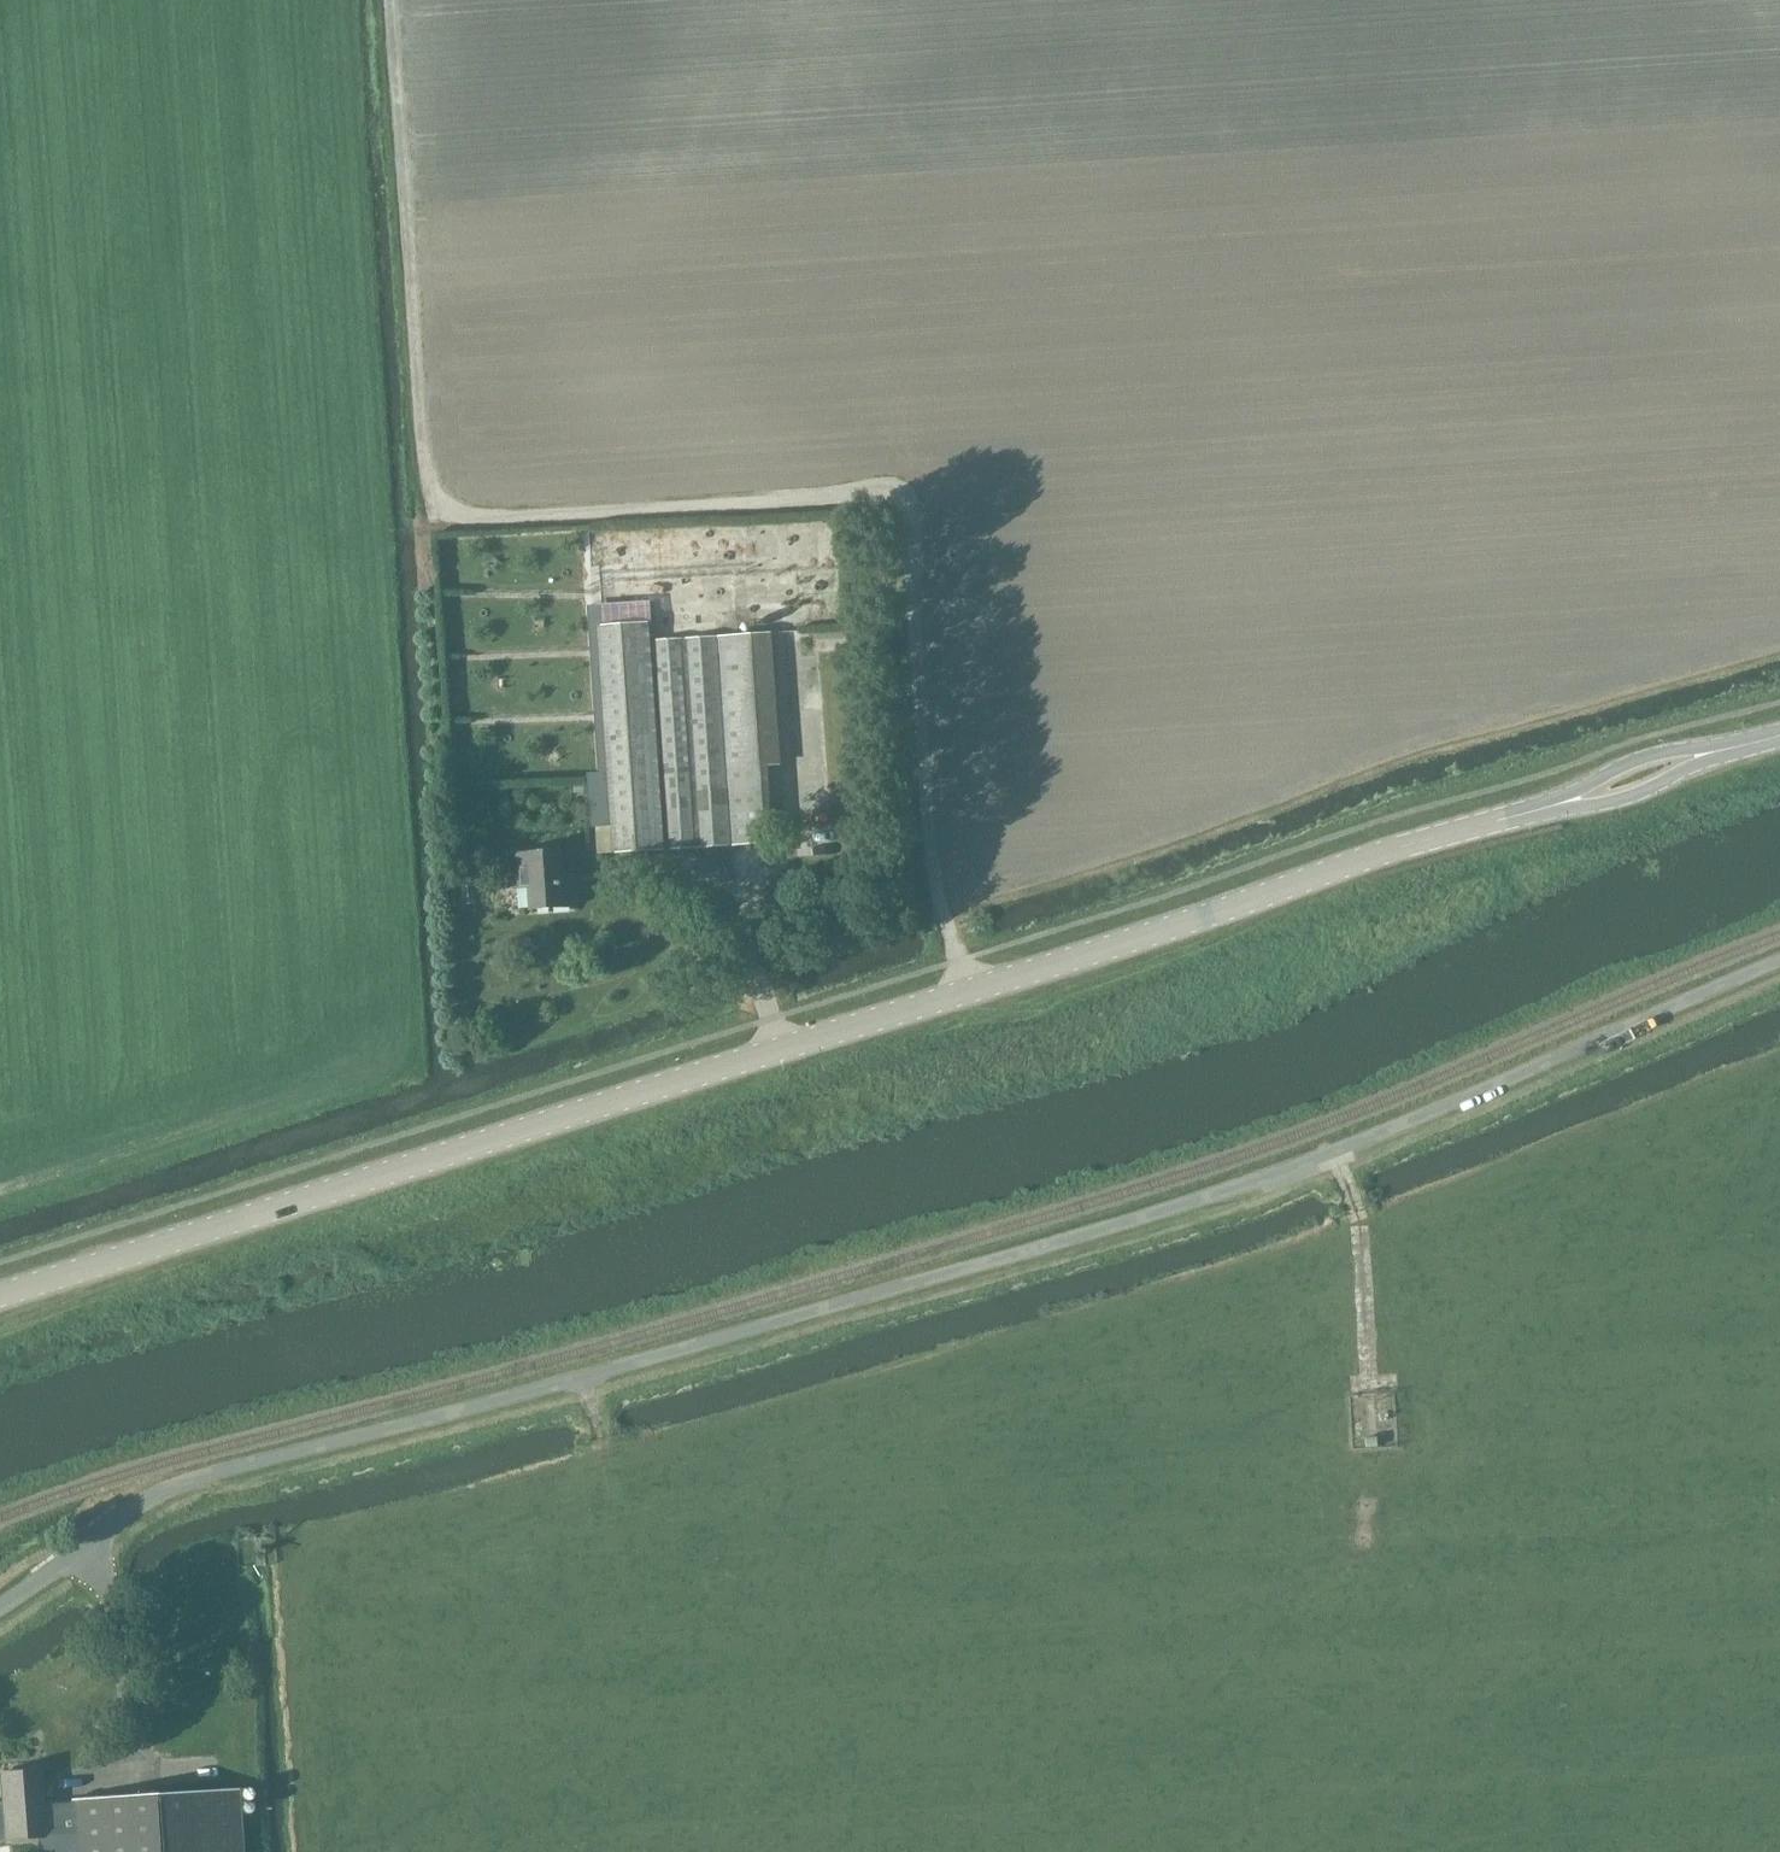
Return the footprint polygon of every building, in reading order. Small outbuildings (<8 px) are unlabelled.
[(778,599),(777,615),(798,615),(798,600),(778,599)] [(756,618),(757,607),(733,606),(733,617),(756,618)] [(602,610),(603,626),(599,627),(612,825),(596,826),(598,854),(769,843),(755,634),(651,641),(652,623),(651,607),(602,610)] [(529,887),(530,907),(530,910),(574,906),(571,877),(562,877),(560,852),(515,856),(518,888),(529,887)] [(1,1773),(5,1840),(44,1837),(46,1851),(241,1851),(237,1789),(195,1792),(76,1800),(76,1804),(44,1806),(42,1806),(40,1770),(1,1773)]
